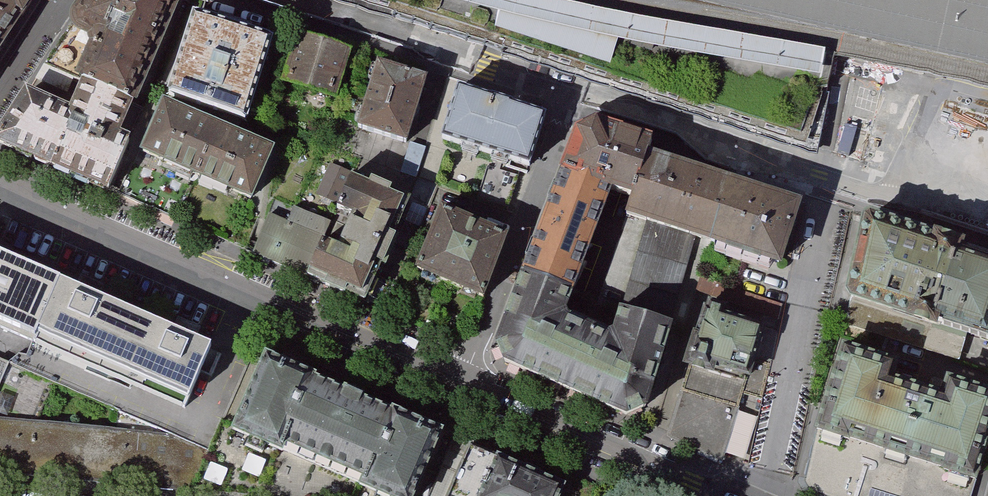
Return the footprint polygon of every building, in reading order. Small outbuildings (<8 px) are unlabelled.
[(35,0),(0,0),(0,54),(35,0)] [(88,76),(134,97),(175,0),(90,0),(53,59),(88,76)] [(494,12),(617,41),(821,76),(824,50),(602,10),(562,0),(453,0),(494,12)] [(234,28),(195,15),(169,92),(246,118),(272,41),(234,28)] [(987,34),(987,25),(966,20),(965,29),(987,34)] [(312,45),(300,41),(287,80),(335,95),(348,56),(312,45)] [(425,79),(378,64),(358,126),(405,141),(415,110),(425,79)] [(117,135),(134,97),(88,76),(71,112),(50,167),(109,194),(132,141),(117,135)] [(501,103),(459,90),(444,137),(530,164),(544,117),(501,103)] [(50,167),(71,112),(29,94),(0,140),(0,145),(50,167)] [(122,197),(178,219),(219,129),(164,105),(122,197)] [(611,190),(635,198),(647,158),(651,143),(599,127),(582,136),(567,174),(611,190)] [(278,153),(219,129),(178,219),(238,244),(278,153)] [(425,149),(410,144),(401,174),(416,178),(425,149)] [(715,244),(733,186),(725,183),(647,158),(635,198),(629,215),(651,223),(701,239),(707,241),(715,244)] [(611,190),(567,174),(528,273),(574,291),(611,190)] [(371,189),(353,181),(340,210),(357,217),(342,250),(326,243),(311,278),(367,303),(395,238),(390,236),(404,203),(391,198),(394,191),(374,183),(371,189)] [(799,207),(733,186),(715,244),(780,266),(799,207)] [(509,242),(446,216),(423,273),(486,299),(509,242)] [(866,217),(841,295),(982,339),(987,321),(987,256),(898,228),(866,217)] [(256,255),(311,278),(326,243),(272,220),(256,255)] [(701,239),(651,223),(635,280),(685,294),(701,239)] [(60,280),(0,254),(0,328),(33,342),(60,280)] [(565,316),(574,291),(528,273),(500,347),(508,365),(572,392),(597,334),(568,322),(565,316)] [(787,304),(704,279),(699,294),(782,320),(787,304)] [(136,312),(60,280),(33,342),(108,375),(136,312)] [(597,334),(572,392),(630,417),(648,408),(673,325),(627,310),(618,338),(612,340),(597,334)] [(747,381),(764,327),(707,310),(691,364),(747,381)] [(213,345),(136,312),(108,375),(186,408),(213,345)] [(844,351),(819,428),(978,480),(987,448),(987,396),(952,385),(946,402),(888,383),(893,367),(844,351)] [(11,362),(0,358),(0,387),(11,362)] [(239,430),(287,451),(318,381),(269,360),(239,430)] [(747,381),(691,364),(667,435),(723,460),(747,381)] [(397,416),(318,381),(287,451),(365,485),(397,416)] [(397,416),(365,485),(389,495),(417,495),(443,437),(397,416)] [(0,418),(0,474),(195,492),(212,451),(170,434),(0,418)] [(819,428),(806,479),(812,491),(830,495),(973,495),(978,480),(819,428)] [(503,461),(473,448),(451,495),(487,495),(503,461)] [(195,492),(247,495),(383,495),(212,451),(195,492)] [(503,461),(487,495),(563,495),(566,489),(503,461)]
